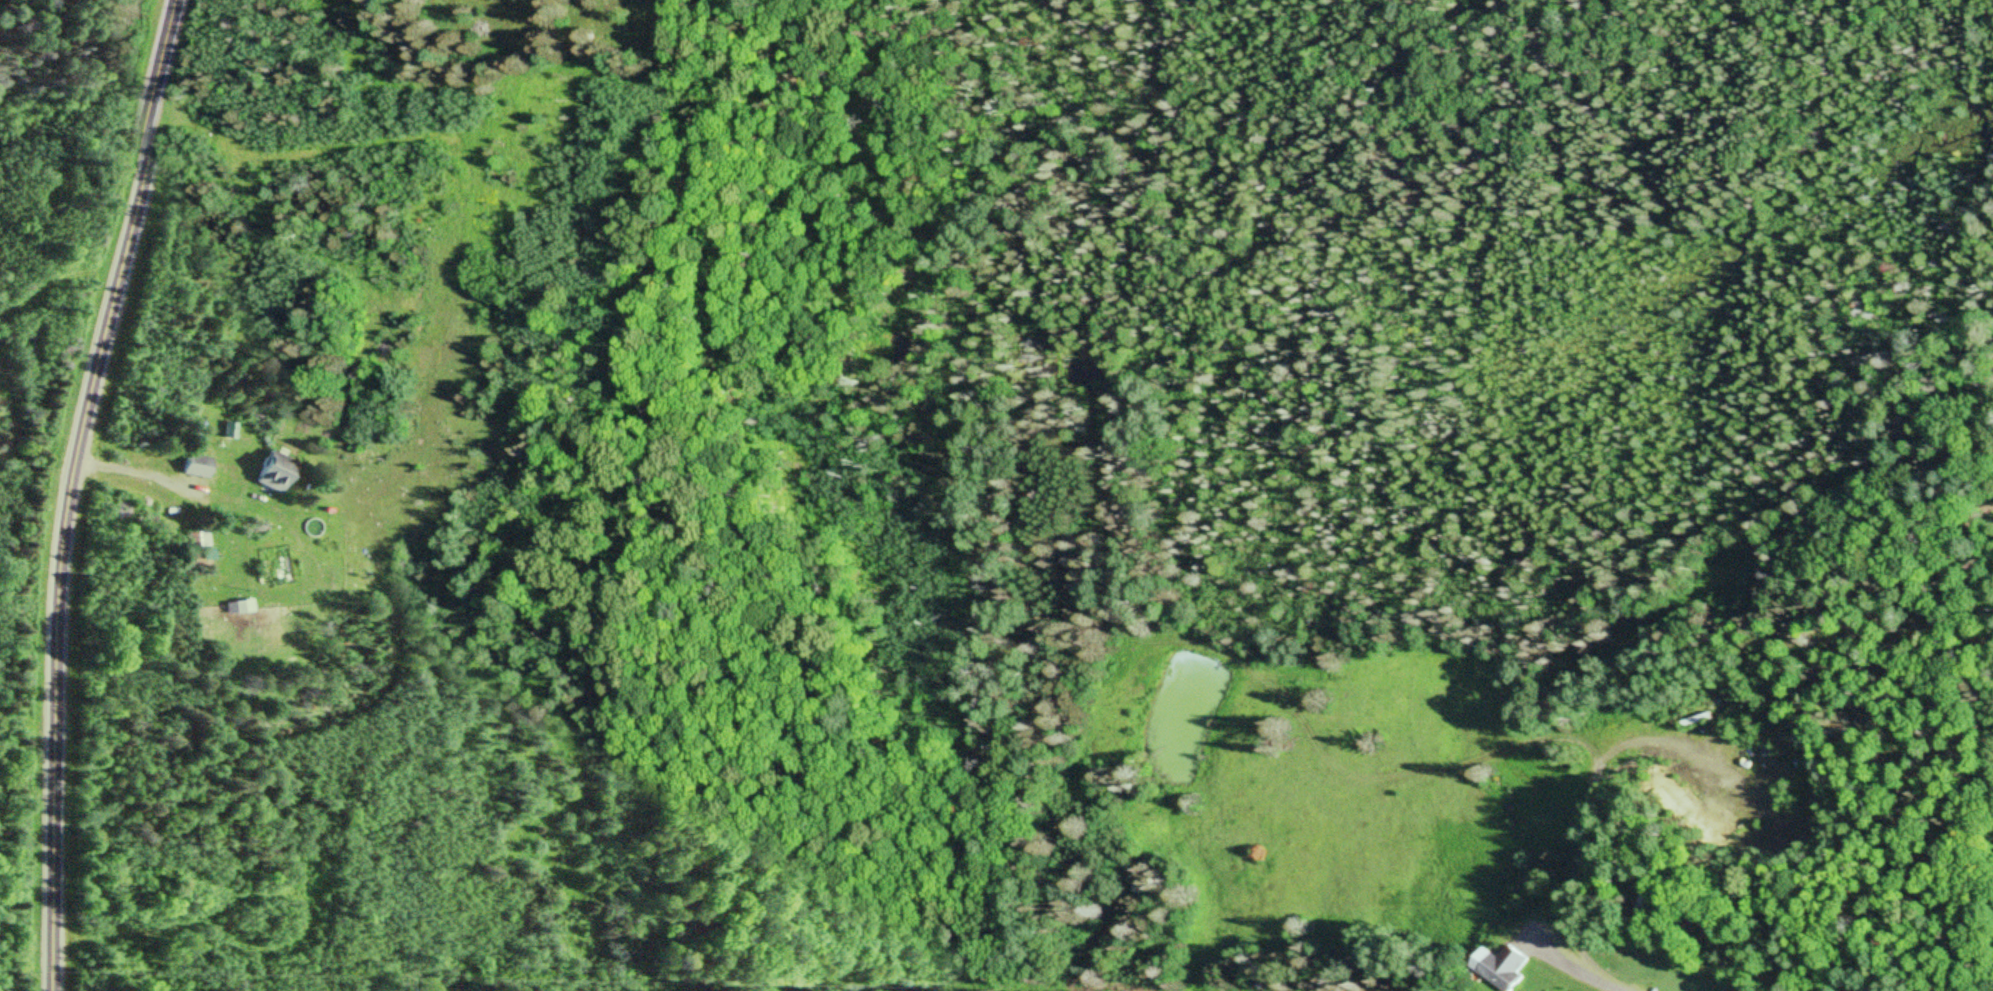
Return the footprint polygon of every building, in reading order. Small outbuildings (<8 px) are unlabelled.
[(283,493),(297,460),(268,448),(254,480),(283,493)] [(209,479),(213,458),(187,452),(183,473),(209,479)] [(188,548),(209,546),(208,531),(187,532),(188,548)] [(252,611),(251,599),(229,600),(230,613),(252,611)] [(1504,990),(1508,990),(1537,963),(1516,941),(1485,970),(1504,990)]
